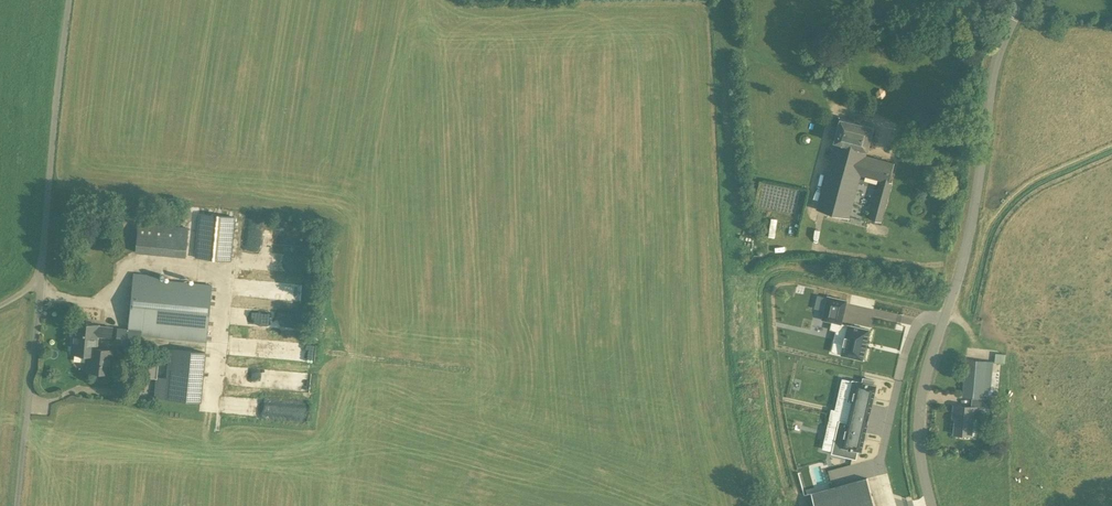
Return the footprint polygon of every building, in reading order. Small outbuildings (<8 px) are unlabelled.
[(841,118),(835,142),(834,142),(817,209),(850,217),(862,175),(879,181),(869,219),(881,222),(891,183),(890,183),(894,163),(866,155),(868,151),(874,128),(841,118)] [(196,258),(230,261),(234,217),(200,214),(196,258)] [(137,222),(135,252),(185,257),(188,227),(137,222)] [(139,347),(140,336),(206,342),(212,284),(158,279),(159,275),(133,273),(127,330),(117,329),(115,345),(139,347)] [(300,301),(300,287),(282,286),(282,301),(300,301)] [(842,323),(847,300),(827,296),(822,318),(842,323)] [(102,375),(102,373),(110,374),(112,350),(96,348),(97,336),(111,337),(112,327),(98,326),(98,325),(74,322),(71,353),(88,355),(87,371),(94,372),(95,374),(96,376),(98,376),(100,376),(102,375)] [(848,325),(841,355),(863,360),(869,329),(848,325)] [(171,349),(168,378),(156,376),(154,397),(200,402),(205,352),(171,349)] [(972,398),(971,407),(955,405),(954,416),(956,416),(954,434),(972,435),(973,417),(979,417),(980,408),(991,409),(992,399),(984,398),(985,390),(991,390),(994,362),(966,359),(963,397),(972,398)] [(154,378),(155,363),(142,362),(141,377),(154,378)] [(261,374),(261,387),(278,387),(278,374),(261,374)] [(852,380),(847,401),(852,402),(858,404),(856,412),(870,415),(871,413),(870,413),(876,385),(873,385),(874,380),(864,378),(863,382),(852,380)] [(839,420),(832,453),(856,459),(858,450),(862,451),(868,424),(869,422),(870,415),(856,412),(854,419),(853,423),(848,422),(839,420)] [(810,493),(814,505),(872,505),(865,478),(810,493)]
